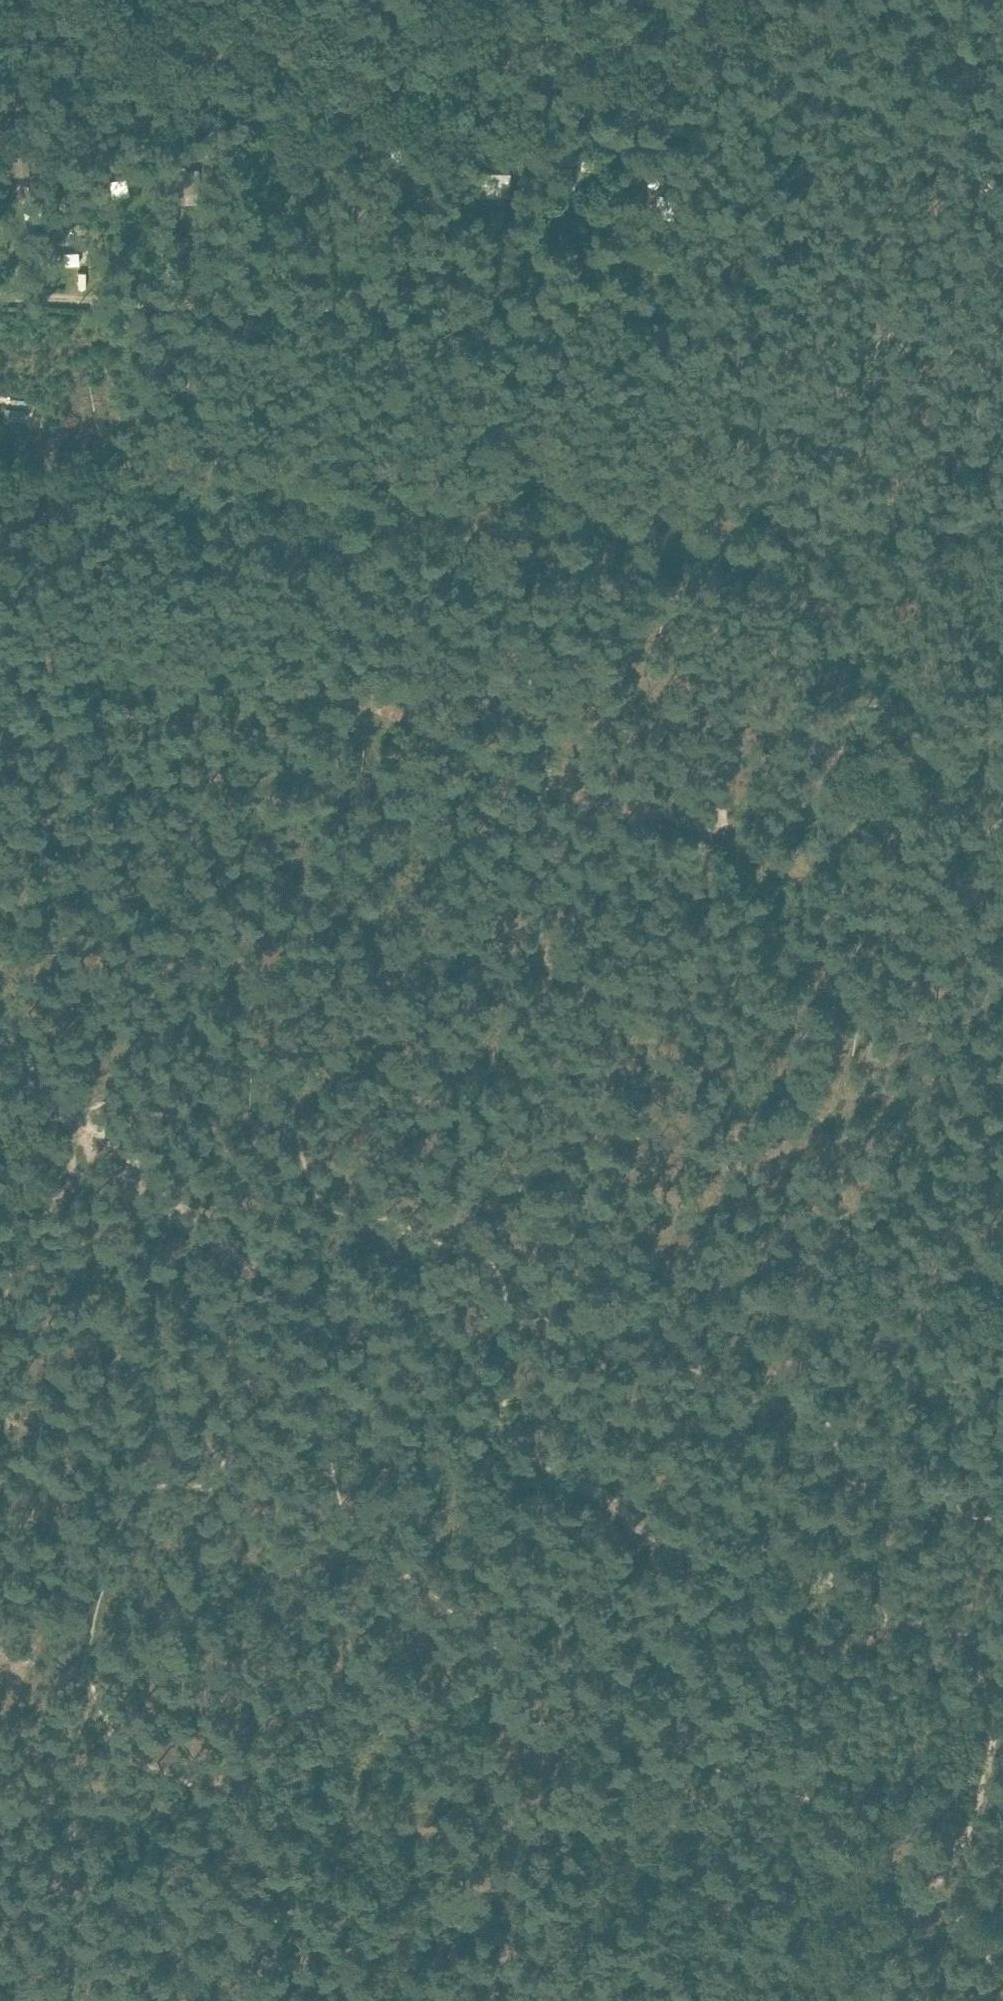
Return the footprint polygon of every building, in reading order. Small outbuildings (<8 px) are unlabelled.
[(512,193),(511,170),(487,171),(488,194),(512,193)]
